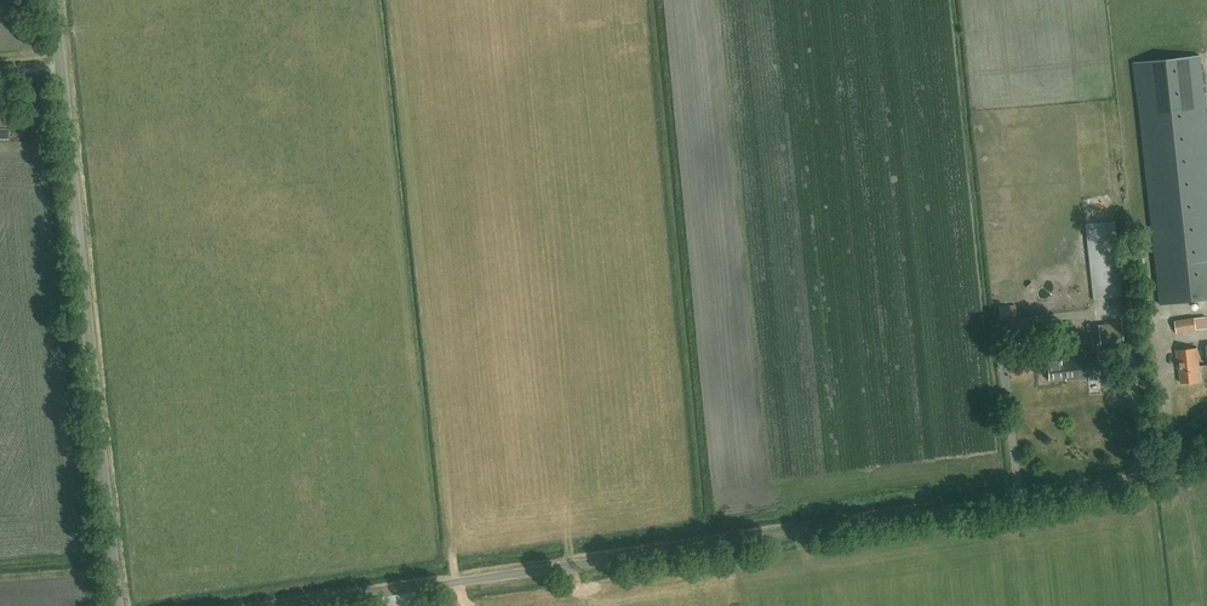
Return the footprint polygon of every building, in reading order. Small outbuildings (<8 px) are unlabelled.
[(1206,299),(1206,114),(1201,56),(1134,63),(1160,304),(1206,299)] [(23,129),(32,128),(31,102),(28,102),(28,100),(20,100),(21,120),(22,120),(23,129)] [(1122,296),(1114,220),(1085,223),(1093,300),(1122,296)] [(1197,331),(1195,317),(1175,320),(1177,334),(1197,331)] [(1101,344),(1124,341),(1121,322),(1098,325),(1101,344)] [(1078,337),(1079,346),(1093,345),(1092,335),(1078,337)] [(1182,384),(1200,381),(1198,366),(1200,366),(1197,348),(1177,350),(1179,369),(1180,369),(1182,384)] [(1086,349),(1072,350),(1073,359),(1075,378),(1089,377),(1090,378),(1097,377),(1098,375),(1099,375),(1097,356),(1087,357),(1086,349)] [(1048,361),(1047,362),(1049,379),(1065,377),(1066,379),(1075,378),(1073,359),(1060,360),(1059,350),(1047,352),(1048,361)]
